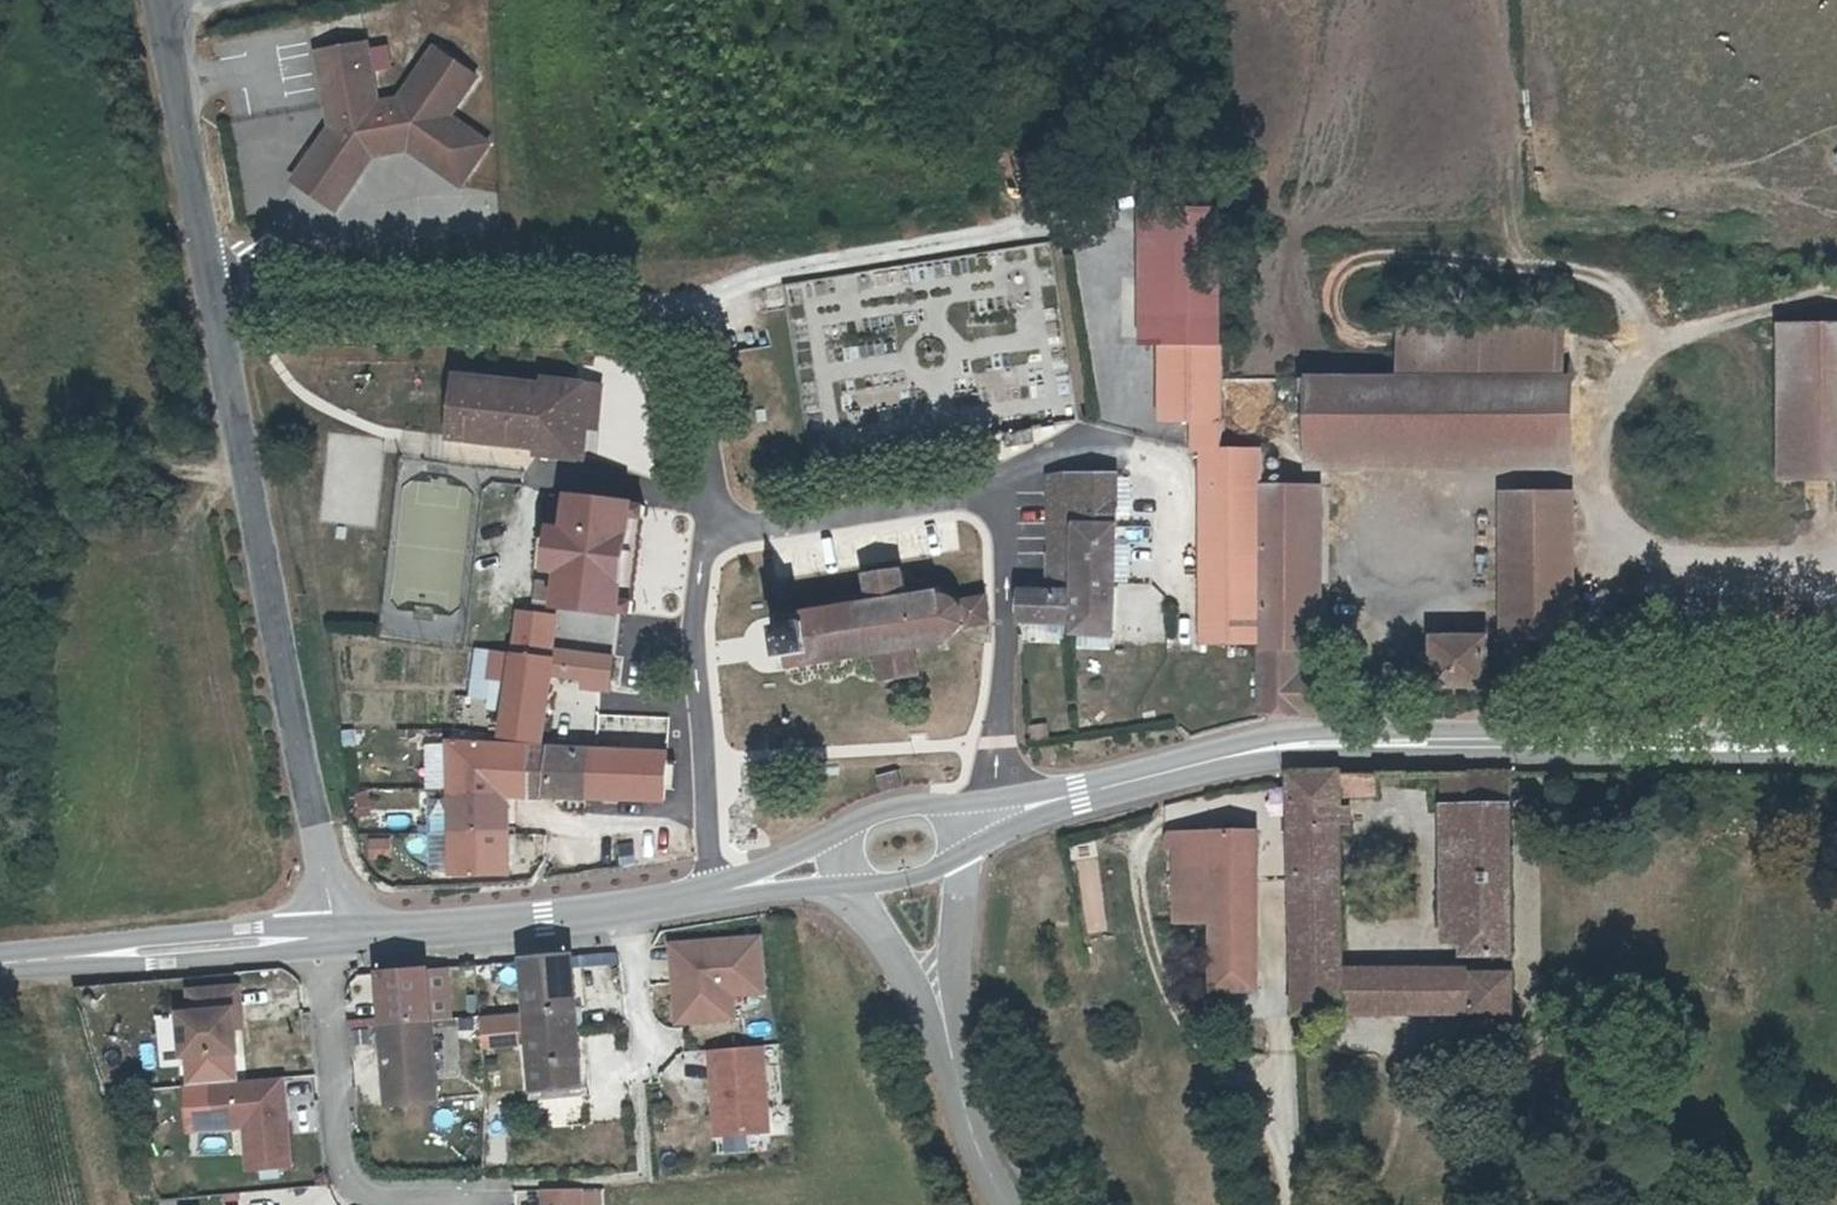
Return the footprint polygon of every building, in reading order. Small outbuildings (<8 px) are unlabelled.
[(332,121),(320,137),(354,160),(366,144),(405,138),(407,143),(460,182),(489,141),(455,116),(451,117),(450,108),(454,108),(479,74),(438,45),(401,95),(380,99),(372,45),(321,52),(329,103),(332,121)] [(373,151),(407,143),(405,138),(366,144),(354,160),(320,137),(297,168),(299,179),(328,199),(339,198),(373,151)] [(1129,371),(1151,371),(1211,372),(1211,357),(1211,231),(1131,232),(1129,371)] [(1300,456),(1551,460),(1551,337),(1393,335),(1393,383),(1389,383),(1389,389),(1292,388),(1292,399),(1300,400),(1300,456)] [(1788,490),(1836,490),(1836,339),(1789,338),(1788,490)] [(1210,443),(1211,372),(1151,371),(1150,440),(1178,441),(1210,443)] [(566,426),(582,427),(586,387),(539,382),(538,389),(450,380),(444,439),(533,449),(533,456),(571,459),(573,437),(566,436),(566,426)] [(586,387),(582,427),(593,428),(598,389),(586,387)] [(1177,460),(1197,465),(1209,465),(1210,443),(1178,441),(1177,460)] [(1020,457),(1018,442),(988,447),(991,461),(1020,457)] [(1550,483),(1551,460),(1300,456),(1300,480),(1550,483)] [(1197,465),(1177,464),(1178,474),(1198,474),(1197,465)] [(1197,465),(1198,474),(1200,659),(1260,657),(1258,520),(1258,468),(1209,465),(1197,465)] [(1109,482),(1069,481),(1068,531),(1052,531),(1050,587),(1037,588),(1037,603),(1026,603),(1014,604),(1016,632),(1024,632),(1061,632),(1061,638),(1104,639),(1109,482)] [(1068,531),(1069,481),(1054,482),(1052,531),(1068,531)] [(541,535),(562,537),(566,499),(545,498),(541,535)] [(627,622),(629,608),(614,607),(623,526),(638,529),(640,508),(574,501),(566,499),(562,537),(556,589),(554,613),(627,622)] [(1554,507),(1506,508),(1509,645),(1554,645),(1554,507)] [(1308,518),(1258,520),(1260,657),(1260,731),(1327,731),(1325,656),(1311,657),(1308,518)] [(614,607),(629,608),(638,529),(623,526),(614,607)] [(903,602),(923,599),(919,579),(900,582),(903,602)] [(935,599),(923,599),(903,602),(900,582),(862,588),(866,614),(766,628),(773,678),(872,665),(875,691),(914,686),(910,658),(935,654),(942,650),(949,645),(954,639),(957,634),(962,630),(968,629),(975,629),(972,608),(955,610),(945,603),(935,599)] [(533,611),(554,613),(556,589),(535,588),(533,611)] [(548,667),(549,664),(552,625),(510,621),(506,665),(548,667)] [(1048,633),(1024,632),(1024,641),(1048,641),(1048,633)] [(1481,657),(1431,658),(1431,698),(1482,697),(1481,657)] [(483,700),(484,690),(487,663),(471,663),(467,699),(483,700)] [(506,665),(487,663),(484,690),(503,692),(506,665)] [(546,688),(581,691),(606,694),(608,670),(549,664),(548,667),(546,688)] [(539,744),(546,688),(548,667),(506,665),(503,692),(499,742),(539,744)] [(605,708),(606,694),(581,691),(580,706),(605,708)] [(447,884),(503,885),(500,811),(508,811),(508,804),(538,803),(538,805),(657,804),(656,757),(541,756),(541,758),(518,757),(494,756),(443,757),(447,884)] [(1503,984),(1466,984),(1467,980),(1337,982),(1337,920),(1339,865),(1349,865),(1349,845),(1338,845),(1338,810),(1373,809),(1371,780),(1283,783),(1294,1038),(1324,1037),(1325,1044),(1365,1042),(1364,1018),(1503,1014),(1503,984)] [(1423,781),(1423,831),(1439,831),(1439,946),(1457,946),(1458,962),(1503,961),(1501,782),(1423,781)] [(1223,840),(1211,840),(1212,935),(1213,1016),(1249,1016),(1245,829),(1223,828),(1223,840)] [(386,834),(363,836),(364,857),(388,854),(386,834)] [(1175,935),(1212,935),(1211,840),(1176,840),(1175,935)] [(665,936),(669,1022),(734,1019),(733,995),(765,993),(761,931),(665,936)] [(539,1106),(589,1104),(581,970),(531,974),(539,1106)] [(393,1119),(442,1115),(432,982),(383,985),(393,1119)] [(192,1067),(245,1063),(242,1021),(249,1021),(247,998),(199,1002),(200,1024),(189,1024),(192,1067)] [(353,1039),(371,1038),(369,1015),(351,1017),(353,1039)] [(1134,1019),(1122,1024),(1128,1038),(1140,1033),(1134,1019)] [(775,1148),(768,1064),(717,1068),(723,1152),(775,1148)] [(299,1179),(292,1089),(219,1095),(222,1140),(254,1138),(257,1182),(299,1179)] [(581,1185),(538,1186),(538,1204),(581,1204),(581,1185)]
